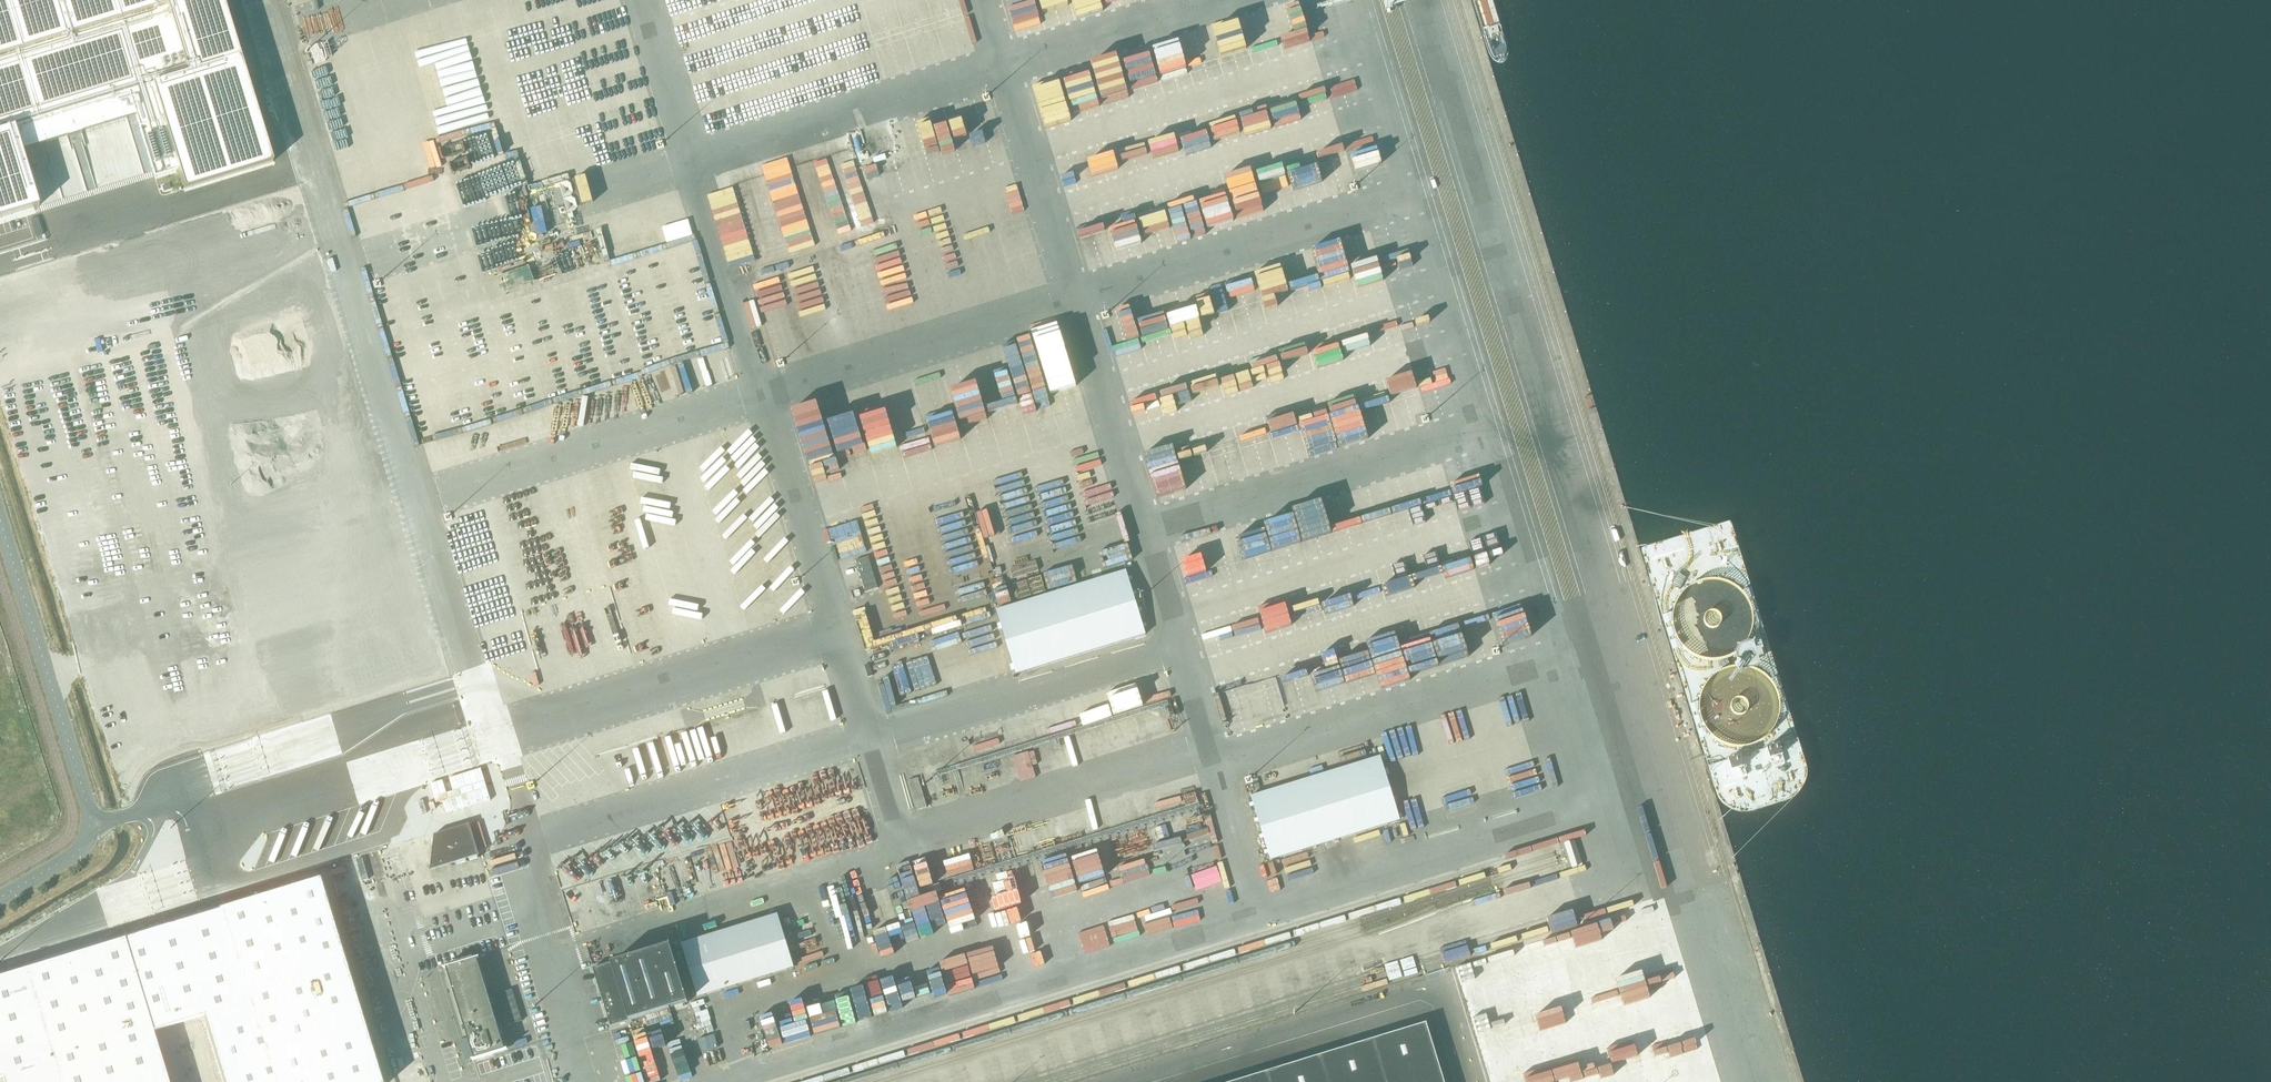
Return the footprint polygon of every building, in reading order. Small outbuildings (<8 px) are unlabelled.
[(171,160),(173,165),(260,138),(217,0),(0,0),(0,213),(171,160)] [(1126,570),(996,610),(1016,674),(1145,634),(1126,570)] [(1097,719),(1168,701),(1160,672),(1091,689),(1093,697),(1095,696),(1096,702),(1093,703),(1097,719)] [(1380,756),(1250,796),(1270,860),(1400,820),(1380,756)] [(927,807),(918,777),(908,780),(917,810),(927,807)] [(479,855),(469,823),(434,834),(430,870),(479,855)] [(0,976),(0,1072),(1,1072),(5,1081),(167,1081),(150,1026),(201,1010),(223,1081),(387,1081),(328,885),(332,884),(329,876),(0,976)] [(793,965),(777,911),(680,941),(697,995),(793,965)] [(688,1002),(670,944),(593,968),(610,1026),(688,1002)] [(484,982),(477,958),(480,957),(479,956),(444,967),(444,968),(446,968),(450,981),(474,1058),(472,1059),(472,1060),(508,1049),(507,1048),(505,1049),(503,1042),(484,982)] [(1426,1023),(1426,1022),(1425,1022),(1230,1081),(1444,1081),(1426,1023)]
